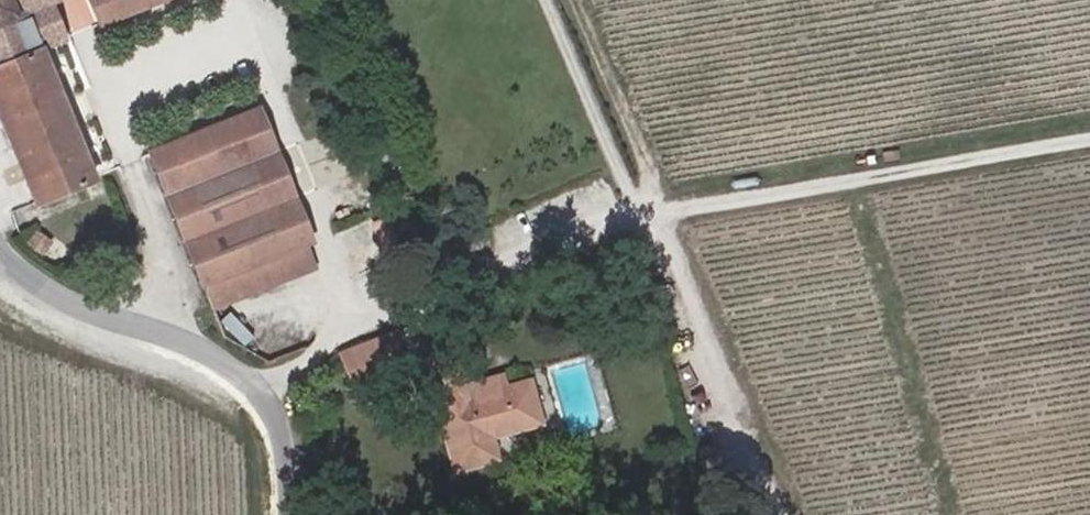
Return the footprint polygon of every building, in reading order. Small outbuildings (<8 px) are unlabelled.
[(1,68),(53,46),(37,7),(53,0),(0,0),(0,66),(1,68)] [(53,0),(37,7),(53,46),(57,44),(70,38),(53,0)] [(117,18),(141,8),(159,0),(110,0),(117,18)] [(0,69),(0,78),(51,199),(113,173),(57,44),(0,69)] [(270,259),(333,233),(284,117),(282,114),(278,103),(262,109),(256,111),(174,147),(240,300),(279,282),(270,259)] [(337,243),(333,233),(270,259),(279,282),(283,281),(343,257),(337,243)] [(428,358),(420,333),(362,352),(371,380),(429,360),(428,358)] [(479,468),(521,455),(513,430),(563,414),(550,375),(526,383),(522,372),(484,383),(472,349),(445,357),(445,358),(444,358),(479,468)]
